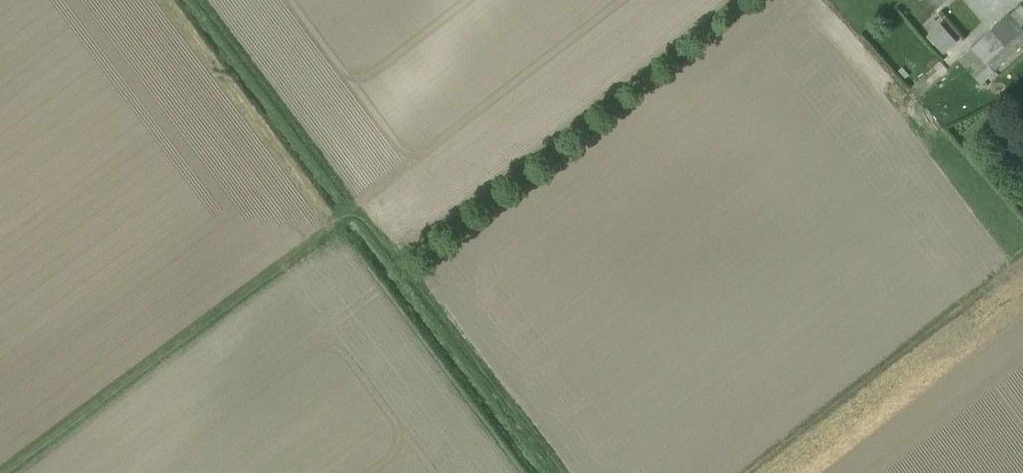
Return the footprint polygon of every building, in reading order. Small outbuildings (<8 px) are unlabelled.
[(936,9),(945,0),(928,0),(936,9)] [(1008,13),(971,46),(985,61),(1021,28),(1008,13)] [(943,22),(929,35),(946,54),(960,41),(943,22)]
